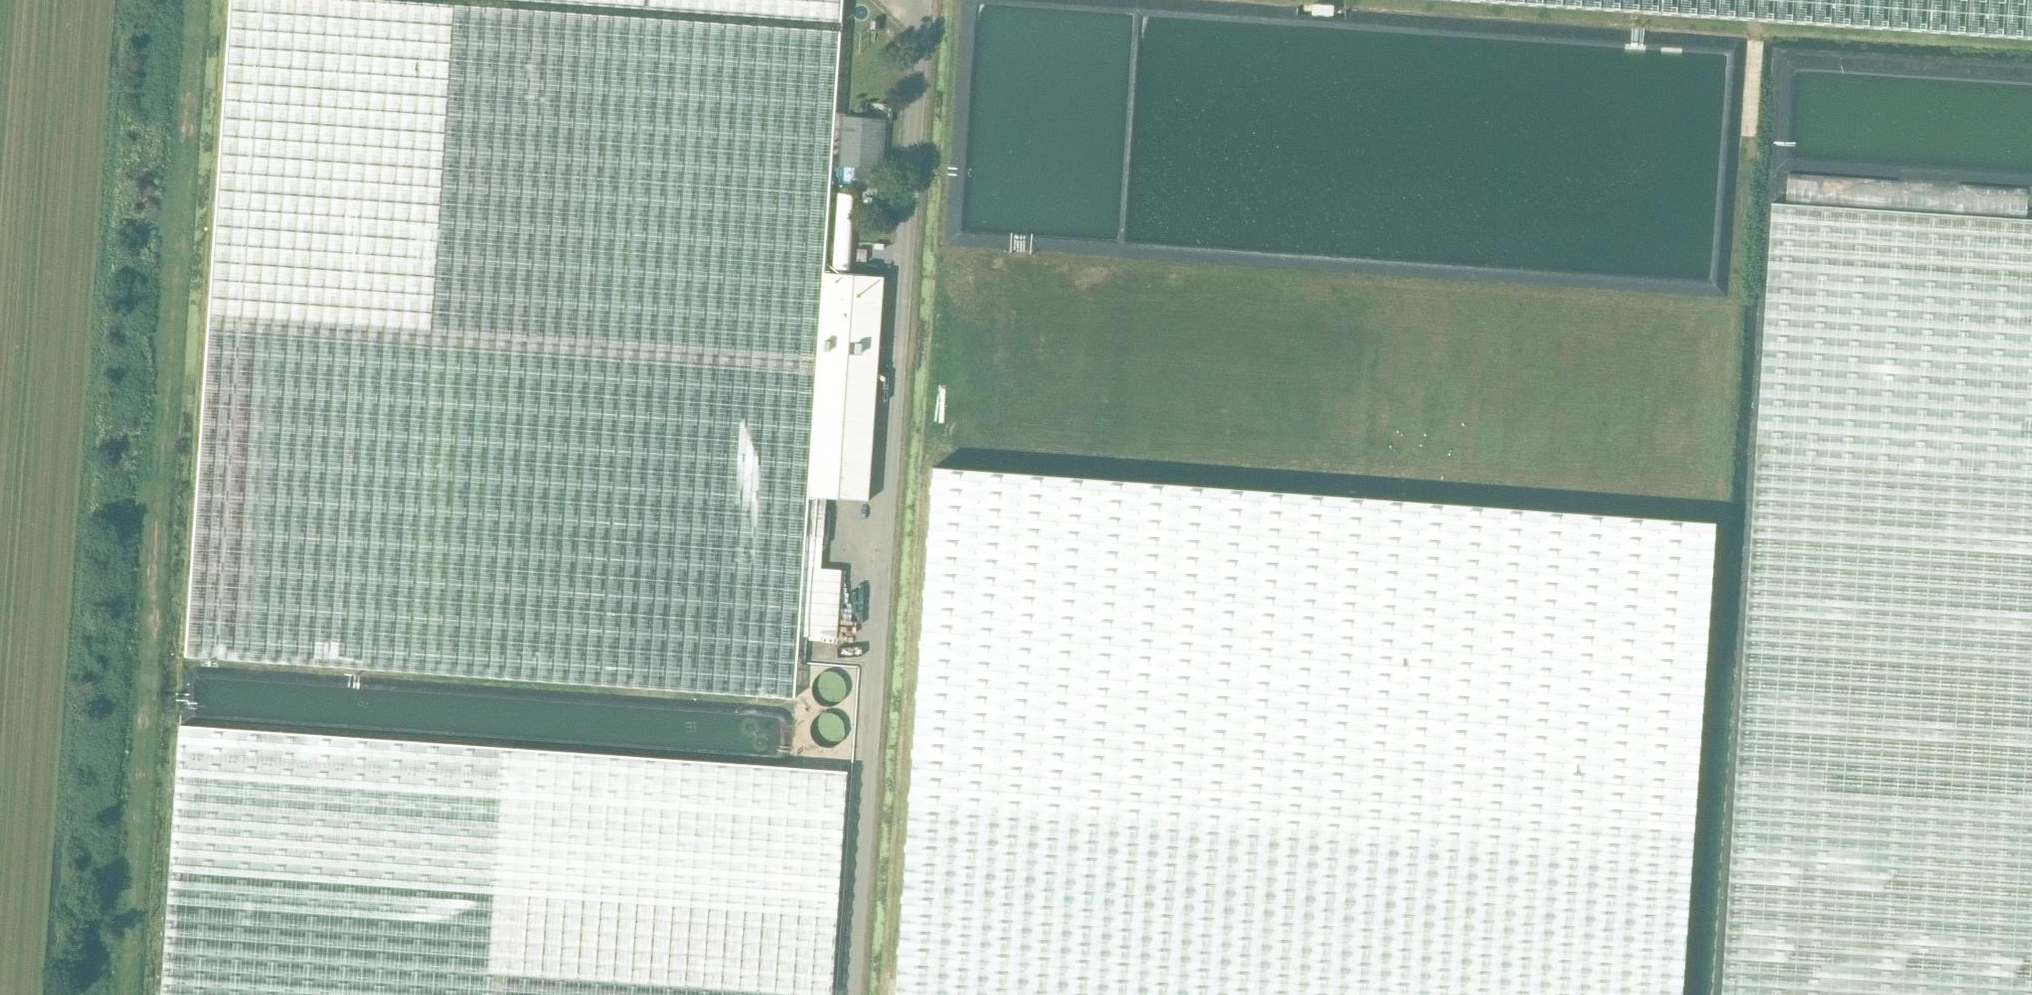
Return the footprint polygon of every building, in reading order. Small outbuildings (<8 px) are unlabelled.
[(795,698),(807,535),(823,536),(826,497),(869,501),(885,277),(825,273),(841,32),(380,0),(231,0),(186,656),(795,698)] [(842,22),(844,0),(522,0),(842,22)] [(2031,39),(2031,0),(1456,0),(2031,39)] [(1313,4),(1312,14),(1333,16),(1334,6),(1313,4)] [(855,178),(871,179),(872,167),(880,168),(883,121),(844,118),(840,165),(856,166),(855,178)] [(1722,994),(2031,994),(2031,218),(1772,201),(1722,994)] [(897,994),(1682,994),(1715,523),(934,467),(897,994)] [(847,683),(847,682),(846,676),(843,671),(841,669),(837,667),(832,666),(826,667),(820,670),(816,675),(815,681),(816,688),(819,693),(822,695),(825,697),(830,698),(836,697),(842,694),(846,689),(847,683)] [(843,723),(842,717),(839,712),(834,709),(828,707),(822,707),(817,710),(813,715),(811,722),(811,727),(814,733),(818,736),(822,738),(826,739),(829,739),(833,738),(838,734),(841,729),(843,723)] [(847,772),(181,725),(162,994),(832,994),(847,772)]
